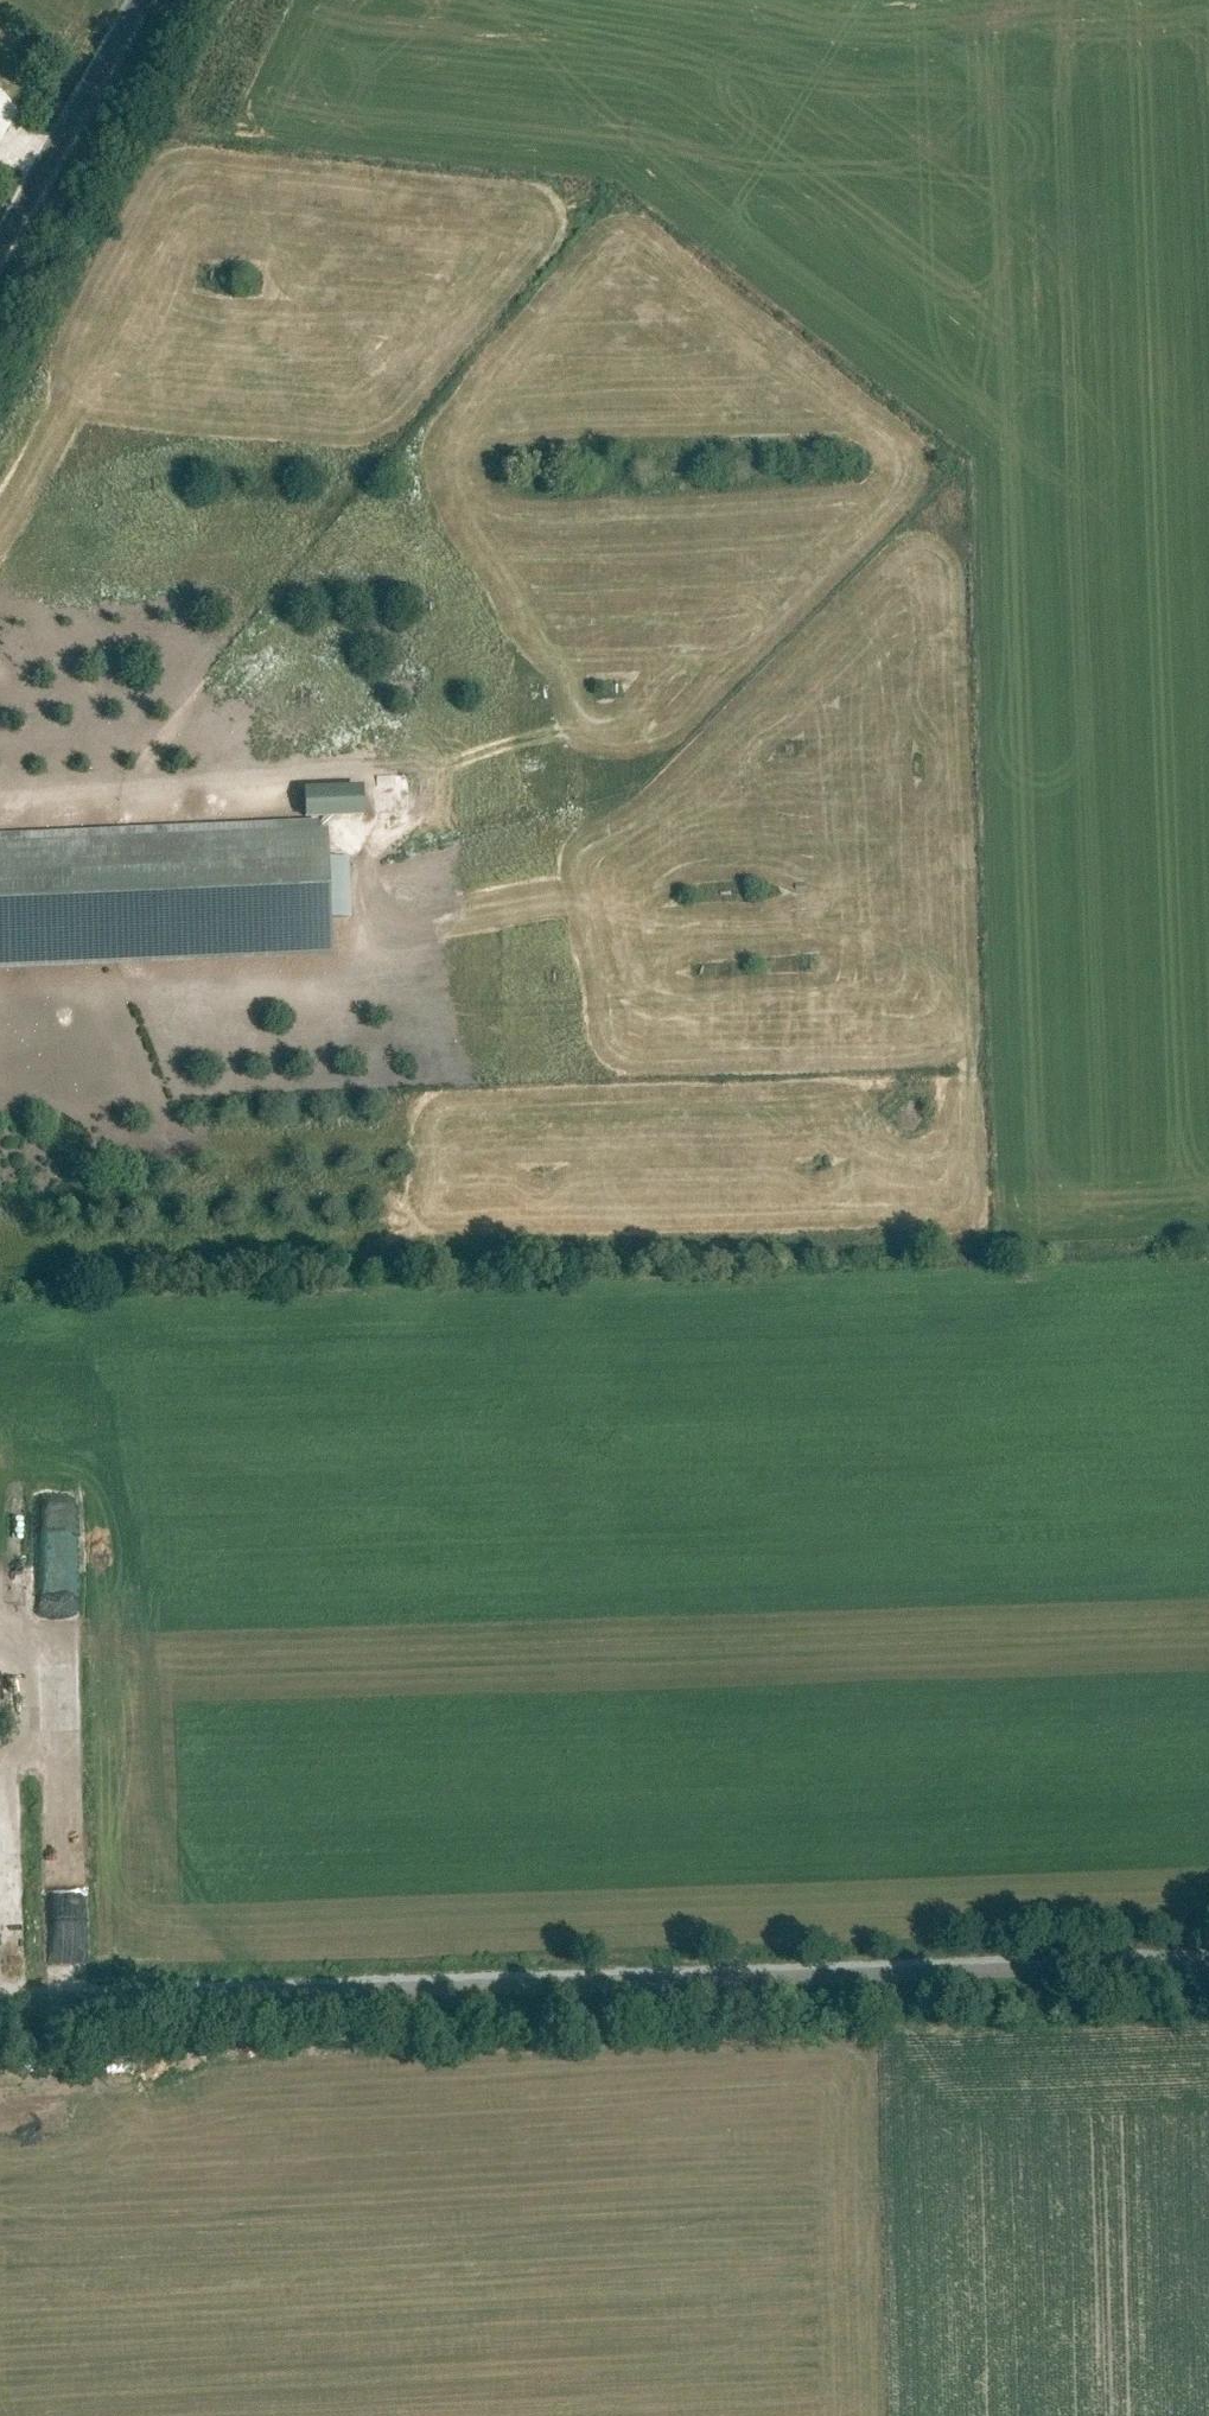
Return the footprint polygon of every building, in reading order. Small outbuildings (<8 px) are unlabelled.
[(0,824),(0,962),(338,948),(333,811),(0,824)] [(16,1767),(0,1769),(0,1788),(18,1786),(16,1767)]
